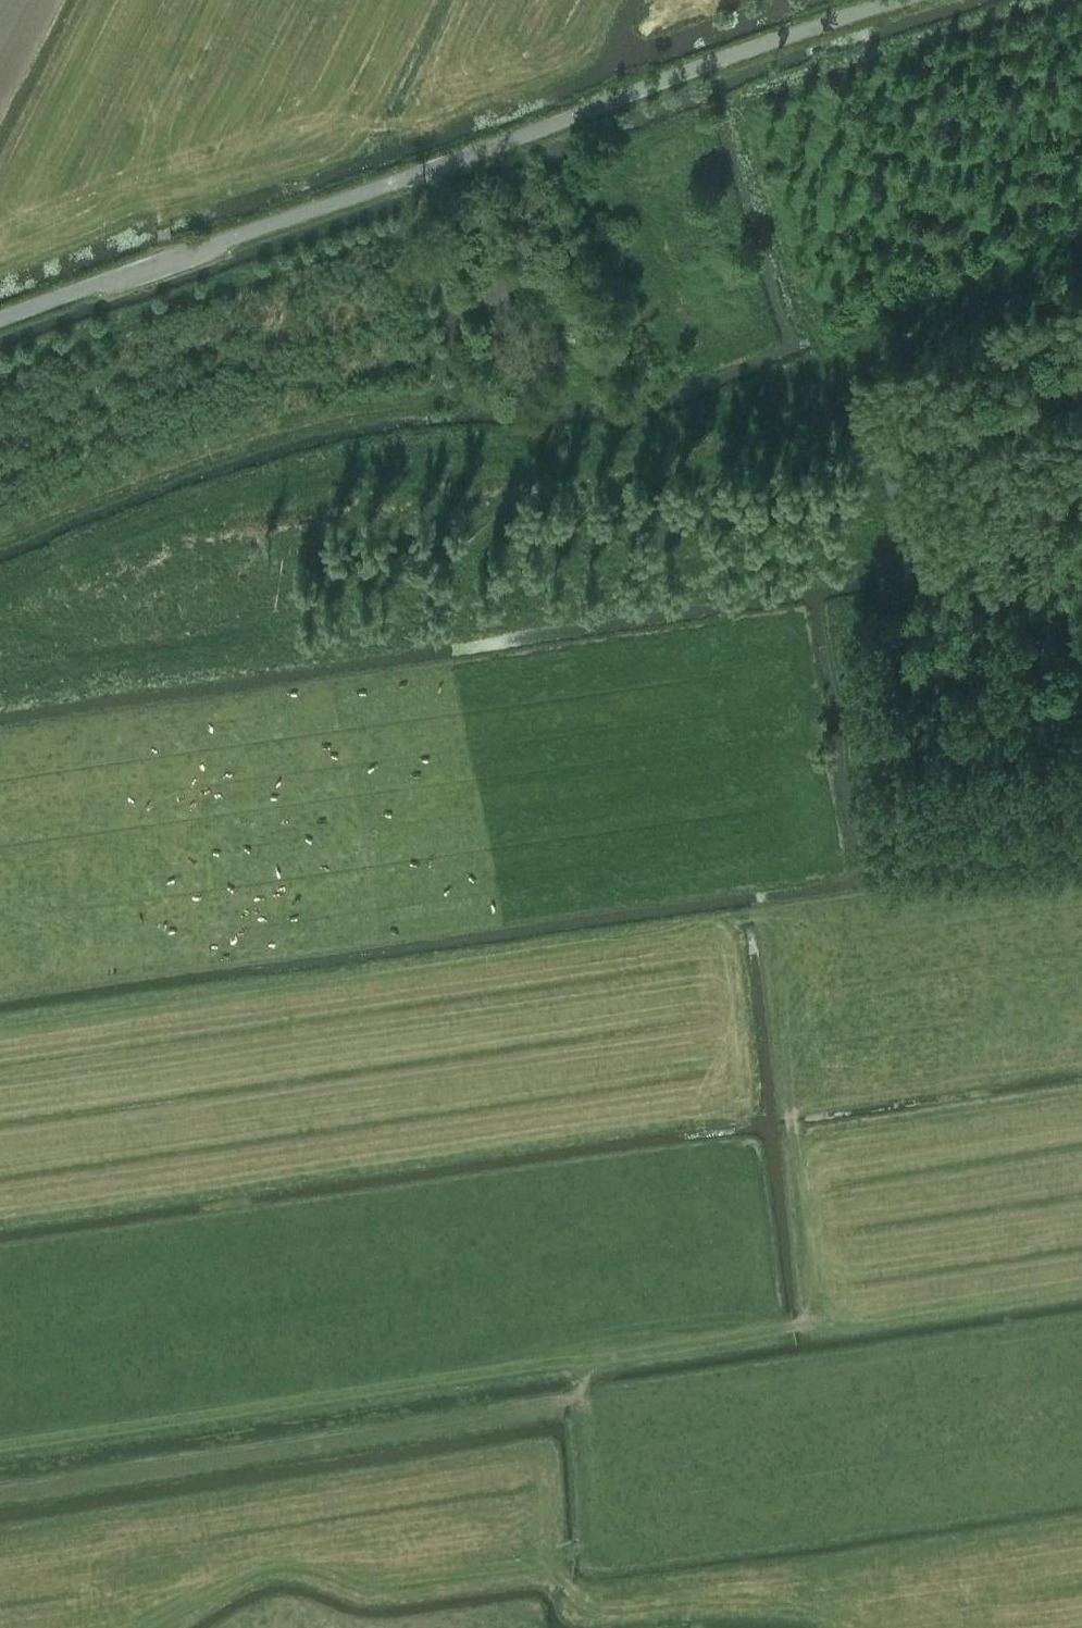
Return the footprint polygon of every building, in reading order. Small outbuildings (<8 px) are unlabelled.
[(475,271),(489,315),(514,307),(500,263),(475,271)]
